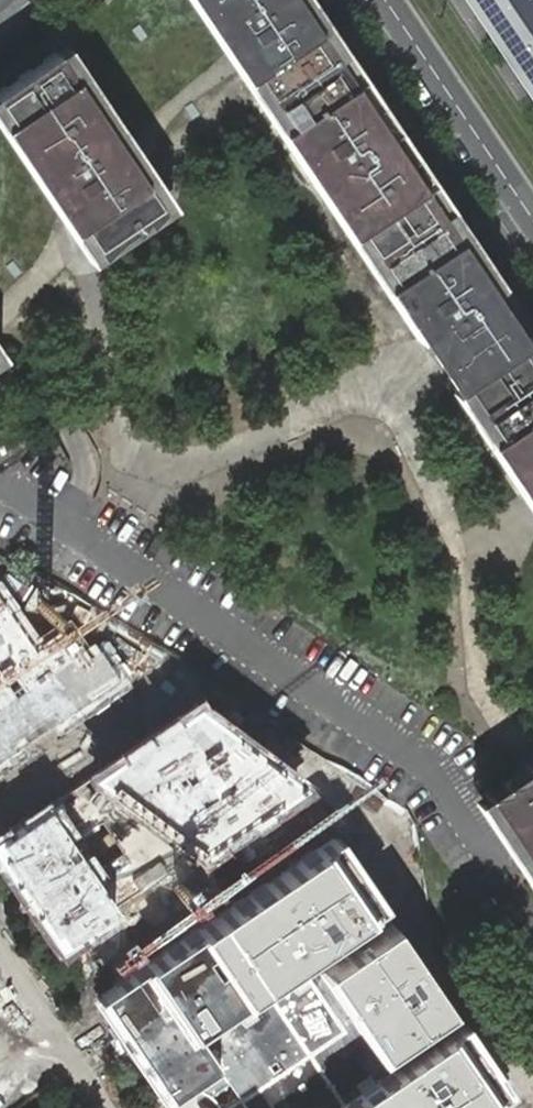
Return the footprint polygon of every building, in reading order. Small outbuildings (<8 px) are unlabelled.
[(312,0),(191,0),(233,62),(260,103),(342,225),(418,338),(431,356),(453,389),(532,508),(532,329),(517,305),(426,169),(319,11),(312,0)] [(532,101),(532,0),(465,0),(532,101)] [(66,44),(0,88),(0,124),(74,234),(91,259),(174,203),(140,153),(66,44)] [(140,677),(109,629),(84,645),(69,621),(32,643),(0,591),(0,764),(140,677)] [(195,693),(87,770),(200,858),(311,780),(195,693)] [(472,804),(499,844),(532,895),(532,763),(472,804)] [(0,831),(0,857),(62,954),(122,916),(48,800),(0,831)] [(105,1000),(172,1099),(218,1067),(246,1107),(496,1107),(512,1097),(461,1021),(451,1006),(392,920),(383,906),(339,842),(150,969),(105,1000)]
